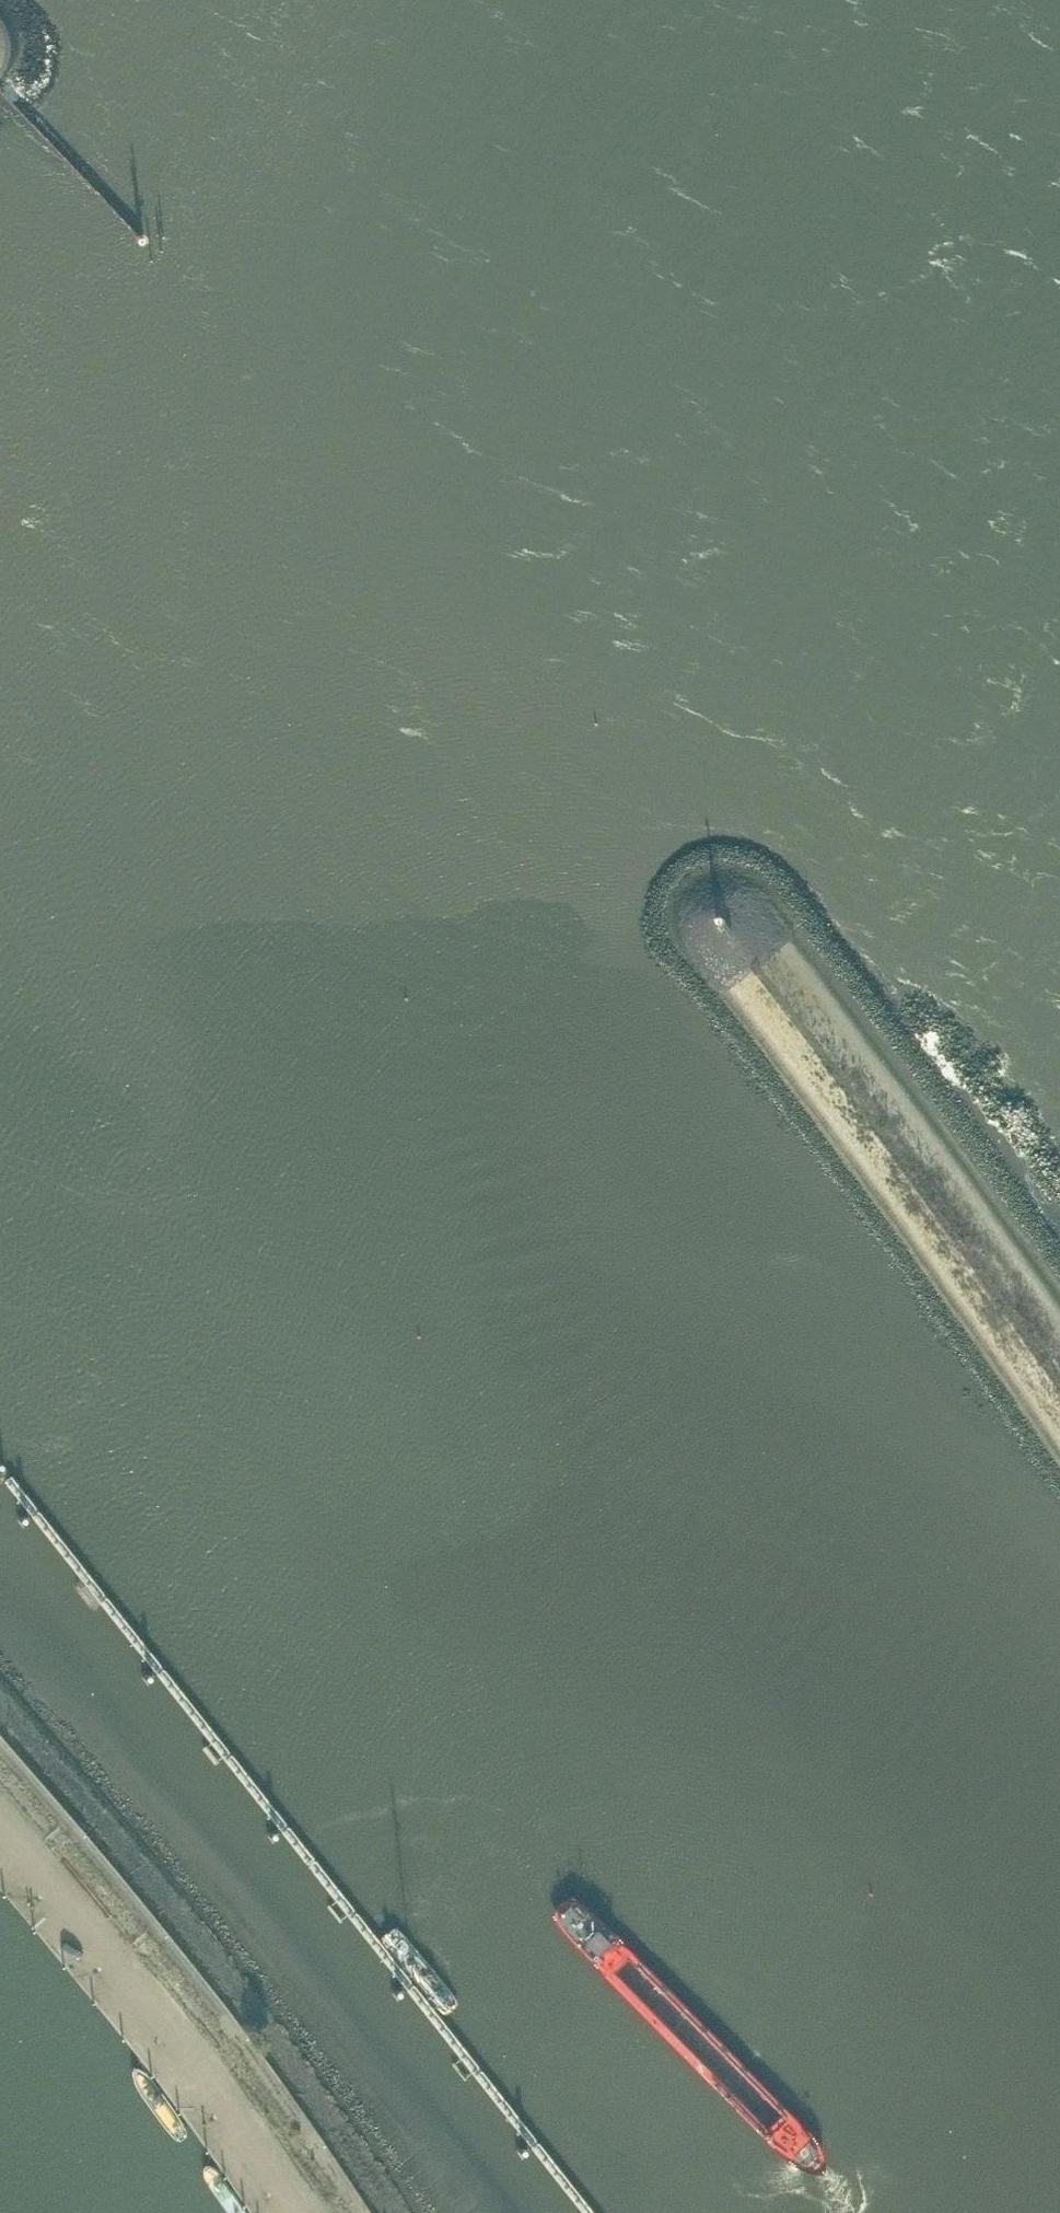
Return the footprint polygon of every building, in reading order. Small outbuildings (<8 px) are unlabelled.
[(49,1931),(41,1940),(56,1952),(63,1943),(49,1931)]
